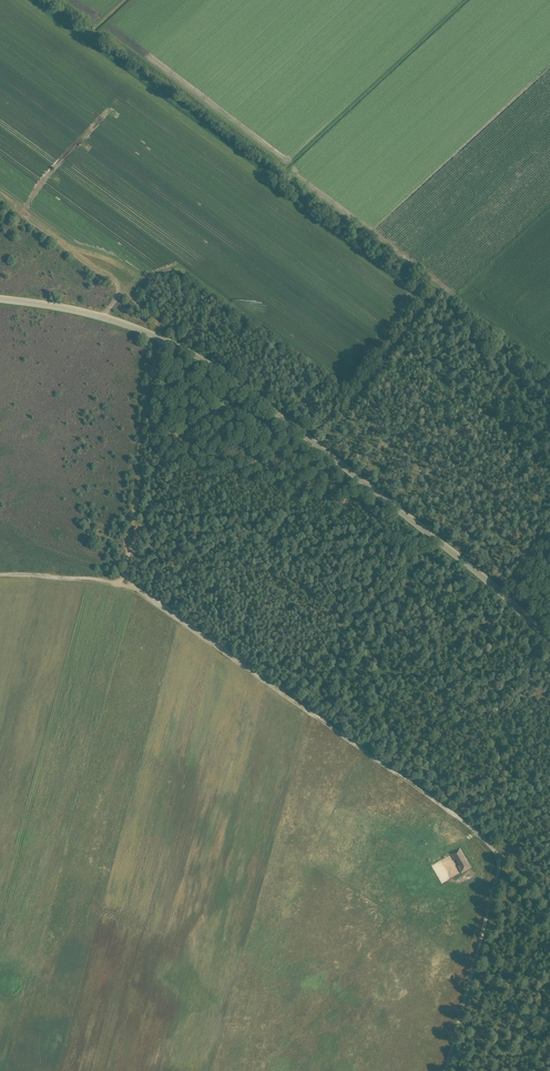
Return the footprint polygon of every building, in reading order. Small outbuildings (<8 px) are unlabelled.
[(470,867),(461,847),(451,852),(459,869),(465,866),(466,869),(470,867)]
